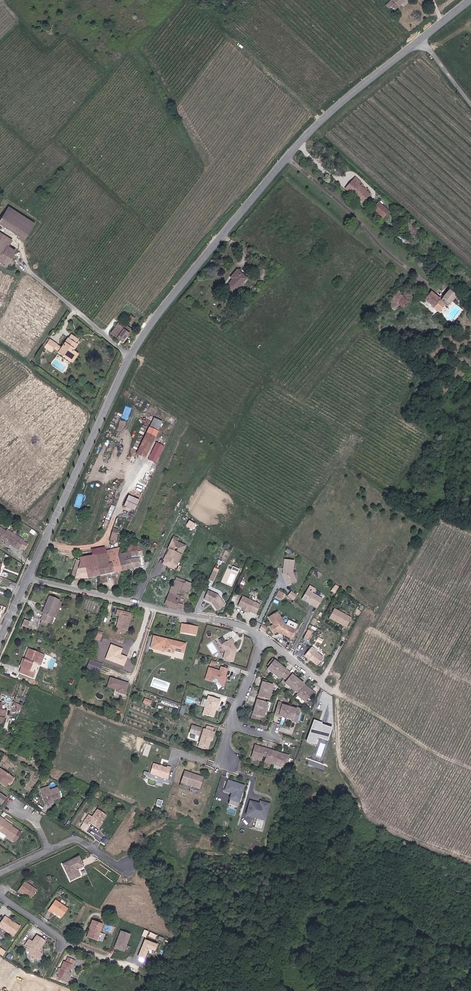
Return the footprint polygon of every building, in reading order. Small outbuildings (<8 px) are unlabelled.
[(406,0),(392,0),(386,7),(389,10),(391,7),(395,11),(406,0)] [(366,197),(369,194),(358,183),(354,180),(352,182),(353,183),(351,185),(366,197)] [(362,202),(366,197),(351,185),(347,190),(362,202)] [(379,202),(375,206),(384,213),(387,209),(379,202)] [(381,216),(384,213),(375,206),(372,209),(381,216)] [(26,219),(9,208),(0,222),(0,224),(15,234),(26,219)] [(35,224),(26,219),(15,234),(24,240),(35,224)] [(6,267),(15,251),(8,247),(12,241),(3,235),(0,240),(0,264),(6,267)] [(264,275),(268,271),(262,266),(256,273),(262,278),(264,275)] [(250,278),(240,269),(234,277),(237,280),(229,288),(237,294),(250,278)] [(446,291),(438,301),(429,293),(425,297),(422,301),(436,312),(439,309),(442,305),(444,307),(453,297),(451,295),(446,291)] [(395,292),(388,298),(394,304),(400,297),(395,292)] [(400,297),(394,304),(400,309),(405,303),(400,297)] [(133,330),(123,322),(122,323),(121,322),(116,328),(111,333),(122,342),(129,333),(130,334),(133,330)] [(64,348),(63,350),(61,352),(71,359),(76,351),(74,349),(75,348),(76,349),(79,344),(70,338),(64,348)] [(58,346),(59,344),(52,340),(47,347),(54,352),(58,346)] [(155,416),(150,427),(155,429),(160,419),(155,416)] [(155,429),(150,427),(138,453),(145,456),(157,431),(155,429)] [(156,463),(163,445),(156,442),(148,460),(156,463)] [(129,496),(124,506),(134,511),(139,500),(129,496)] [(189,520),(186,525),(193,529),(196,523),(189,520)] [(114,526),(111,538),(117,540),(118,533),(120,533),(120,531),(115,530),(116,527),(114,526)] [(6,528),(5,530),(1,538),(5,540),(6,539),(10,542),(9,543),(14,546),(16,543),(20,537),(6,528)] [(178,540),(173,538),(168,550),(171,552),(170,553),(168,553),(165,560),(176,565),(180,555),(173,552),(175,549),(178,550),(177,552),(182,554),(185,547),(176,543),(178,540)] [(105,546),(90,548),(91,554),(94,566),(98,566),(100,575),(121,570),(118,553),(114,553),(113,551),(106,552),(106,549),(105,546)] [(138,550),(131,551),(132,558),(125,559),(127,569),(146,565),(144,555),(139,556),(138,550)] [(121,570),(127,569),(125,559),(132,558),(131,551),(118,553),(121,570)] [(83,578),(100,575),(98,566),(94,566),(91,554),(79,556),(79,559),(73,558),(70,566),(73,567),(71,572),(75,573),(75,577),(83,578)] [(283,573),(288,584),(297,580),(293,571),(294,559),(285,558),(283,573)] [(179,601),(180,597),(181,596),(177,593),(179,587),(188,590),(192,582),(182,579),(180,581),(175,579),(173,584),(174,585),(166,603),(176,608),(182,609),(184,604),(183,603),(179,601)] [(322,598),(307,589),(302,598),(317,607),(322,598)] [(225,605),(218,595),(208,590),(204,599),(211,602),(217,610),(225,605)] [(47,625),(49,621),(51,622),(52,618),(53,619),(61,601),(59,600),(50,596),(43,613),(43,614),(42,618),(41,622),(47,625)] [(259,607),(241,599),(237,608),(242,610),(247,613),(255,616),(259,607)] [(352,616),(335,607),(330,616),(347,625),(352,616)] [(117,627),(118,627),(126,629),(128,630),(132,617),(130,617),(131,612),(119,608),(118,613),(121,614),(117,627)] [(278,612),(269,618),(274,625),(271,628),(275,634),(278,632),(281,633),(282,633),(286,636),(291,638),(296,629),(285,625),(278,612)] [(189,623),(187,631),(196,633),(197,625),(189,623)] [(176,650),(186,651),(187,643),(155,635),(152,648),(175,652),(176,650)] [(235,653),(235,650),(237,650),(234,644),(235,643),(233,639),(223,645),(226,651),(224,659),(234,661),(236,653),(235,653)] [(127,657),(120,655),(122,649),(111,645),(105,659),(116,663),(124,666),(127,657)] [(306,654),(319,664),(325,656),(312,646),(306,654)] [(34,662),(37,663),(41,653),(31,649),(27,660),(24,659),(21,667),(22,668),(20,673),(33,678),(35,673),(30,671),(34,662)] [(42,665),(46,655),(41,653),(37,663),(42,665)] [(87,668),(100,672),(103,663),(90,659),(87,668)] [(319,693),(275,659),(271,665),(272,666),(270,669),(282,678),(284,675),(290,680),(288,683),(299,692),(302,689),(303,690),(300,694),(307,701),(311,696),(314,699),(319,693)] [(225,677),(228,669),(222,667),(220,671),(213,669),(209,680),(217,683),(223,685),(225,677)] [(111,677),(109,682),(126,689),(128,683),(111,677)] [(223,687),(226,678),(225,677),(223,685),(217,683),(216,684),(223,687)] [(270,700),(275,686),(272,685),(272,683),(265,680),(252,717),(259,720),(260,716),(263,718),(268,704),(265,702),(266,699),(270,700)] [(125,693),(126,689),(109,682),(108,685),(117,688),(116,691),(125,693)] [(212,716),(215,709),(214,708),(215,707),(216,706),(217,702),(218,703),(220,699),(208,695),(202,713),(212,716)] [(297,724),(301,711),(297,709),(297,711),(284,706),(284,705),(280,703),(275,716),(279,718),(280,716),(293,721),(293,723),(297,724)] [(315,721),(306,740),(312,743),(316,734),(327,739),(331,729),(321,725),(321,726),(318,725),(319,723),(315,721)] [(201,727),(191,723),(189,730),(199,734),(201,727)] [(207,745),(210,738),(211,739),(214,731),(211,730),(205,728),(204,727),(198,745),(204,747),(207,745)] [(287,756),(253,745),(250,758),(259,760),(261,755),(265,756),(263,762),(281,767),(283,762),(285,763),(287,756)] [(166,778),(170,766),(166,765),(166,766),(153,762),(149,772),(166,778)] [(0,769),(0,783),(5,787),(12,777),(0,769)] [(199,788),(203,777),(198,775),(196,776),(195,775),(194,774),(184,771),(180,781),(199,788)] [(228,803),(236,806),(243,785),(236,782),(235,784),(227,781),(224,789),(231,792),(228,803)] [(44,805),(47,804),(48,803),(47,802),(60,798),(57,788),(41,793),(44,805)] [(265,815),(269,803),(263,802),(263,804),(250,800),(246,814),(254,817),(256,812),(265,815)] [(89,815),(83,823),(86,825),(88,823),(97,828),(101,822),(105,815),(96,809),(92,816),(89,815)] [(2,839),(4,838),(6,836),(12,840),(18,830),(5,822),(6,820),(1,816),(0,818),(0,837),(2,839)] [(18,830),(12,840),(15,842),(22,832),(18,830)] [(70,881),(79,877),(77,872),(78,869),(83,867),(79,858),(63,865),(70,881)] [(36,889),(25,882),(19,891),(25,895),(30,898),(36,889)] [(55,909),(63,914),(68,906),(57,898),(50,908),(54,911),(55,909)] [(1,923),(2,926),(14,934),(20,925),(6,915),(1,923)] [(92,929),(89,937),(97,939),(102,923),(92,920),(89,928),(92,929)] [(130,935),(120,931),(114,948),(123,952),(130,935)] [(29,939),(25,945),(29,948),(31,958),(33,959),(40,958),(41,956),(40,948),(45,941),(37,935),(33,941),(29,939)] [(151,942),(145,940),(138,956),(144,958),(149,947),(155,950),(157,945),(151,942)] [(63,966),(60,972),(59,975),(58,977),(65,980),(67,975),(72,963),(67,960),(64,966),(63,966)]
